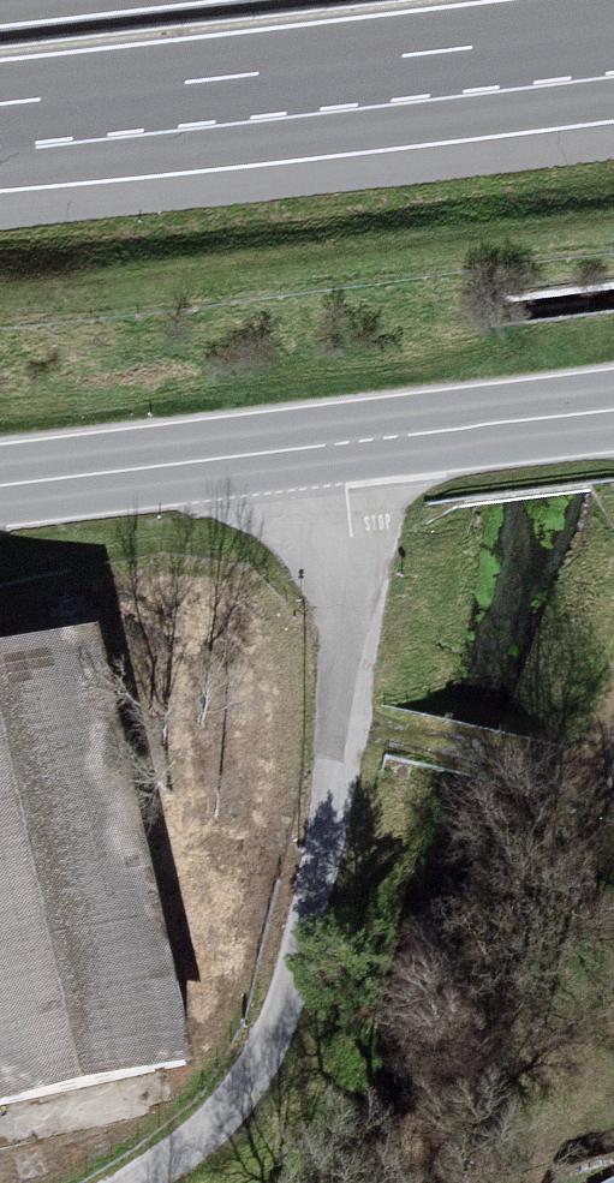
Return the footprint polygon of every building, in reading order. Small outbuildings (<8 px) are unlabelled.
[(0,662),(0,1109),(203,1066),(113,638),(0,662)]
